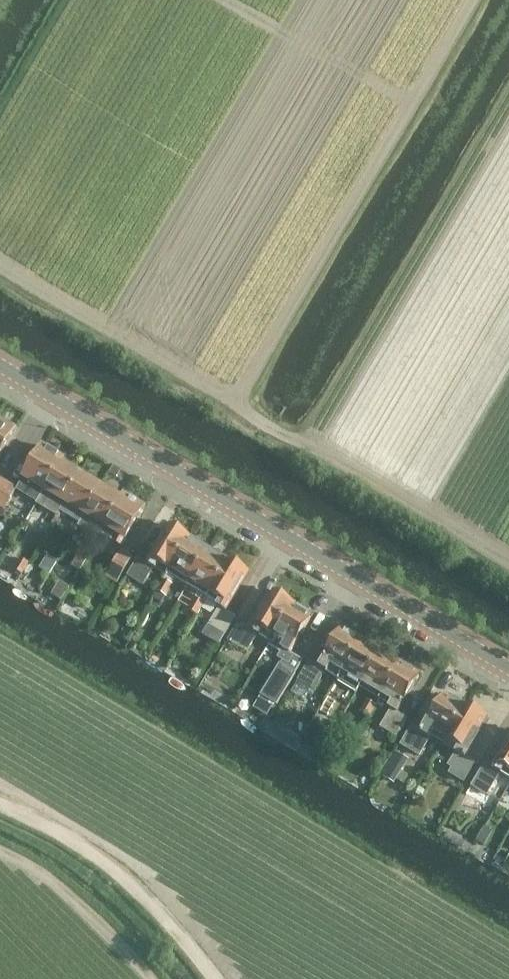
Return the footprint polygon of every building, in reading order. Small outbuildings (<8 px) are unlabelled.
[(17,430),(0,419),(0,458),(17,430)] [(46,444),(21,484),(18,490),(36,501),(35,503),(37,505),(67,457),(46,444)] [(67,457),(37,505),(56,517),(60,511),(61,512),(67,503),(67,502),(85,472),(67,461),(68,458),(67,457)] [(67,503),(61,512),(80,524),(78,526),(80,527),(106,485),(85,472),(67,503)] [(0,487),(0,507),(3,509),(18,486),(5,478),(0,487)] [(106,485),(80,527),(99,538),(102,534),(104,535),(126,497),(106,485)] [(104,535),(114,541),(125,548),(149,507),(129,495),(127,498),(126,497),(104,535)] [(154,568),(167,575),(168,576),(170,573),(192,535),(172,523),(147,564),(138,558),(129,574),(144,584),(154,568)] [(189,585),(212,547),(192,535),(170,573),(189,585)] [(212,547),(189,585),(210,598),(232,560),(212,547)] [(108,575),(118,581),(133,556),(123,550),(108,575)] [(14,569),(23,574),(27,577),(34,565),(20,557),(14,569)] [(232,560),(210,598),(222,605),(211,622),(225,631),(236,614),(228,610),(252,572),(232,560)] [(157,589),(168,596),(175,585),(164,578),(157,589)] [(272,640),(293,606),(294,604),(272,591),(248,628),(242,624),(230,642),(247,652),(255,640),(258,635),(271,643),(272,640)] [(188,608),(198,614),(204,602),(195,597),(188,608)] [(293,606),(272,640),(271,643),(270,644),(282,652),(278,658),(289,665),(295,655),(290,651),(312,617),(293,606)] [(297,679),(315,690),(330,666),(340,672),(362,635),(344,624),(319,665),(309,659),(297,679)] [(362,635),(340,672),(360,684),(382,647),(362,635)] [(382,647),(360,684),(381,697),(402,660),(382,647)] [(402,660),(381,697),(390,702),(386,708),(390,710),(380,727),(396,737),(407,718),(398,713),(423,672),(402,660)] [(420,758),(423,752),(432,738),(443,745),(448,738),(467,704),(449,693),(442,704),(440,703),(422,732),(412,726),(400,745),(420,758)] [(367,700),(360,711),(369,717),(376,705),(367,700)] [(448,738),(443,745),(455,752),(447,766),(451,769),(449,773),(463,782),(475,763),(467,757),(486,728),(482,726),(487,717),(467,704),(448,738)] [(485,762),(471,785),(486,795),(500,772),(508,777),(508,743),(494,768),(485,762)] [(410,761),(406,759),(408,755),(394,748),(381,773),(399,783),(410,761)]
